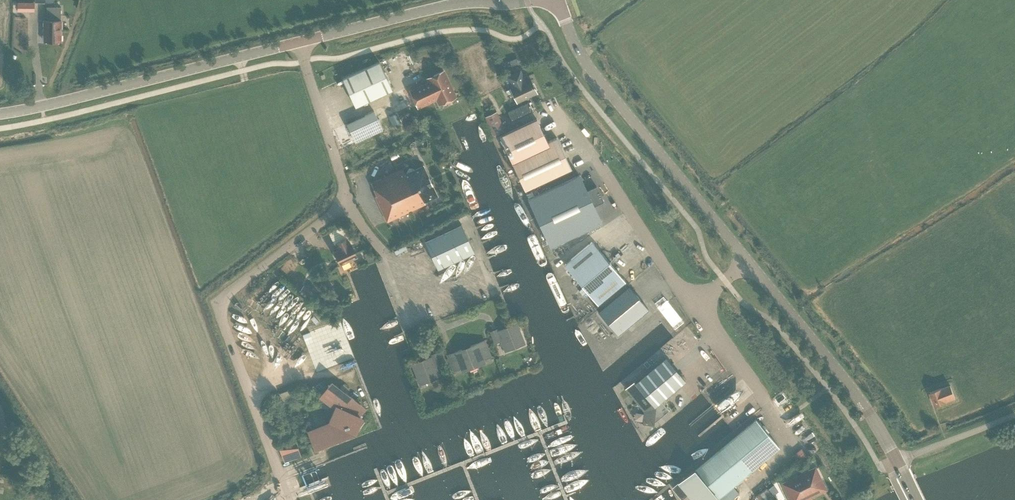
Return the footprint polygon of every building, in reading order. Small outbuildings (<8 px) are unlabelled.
[(35,3),(18,2),(17,11),(34,11),(35,3)] [(44,41),(61,42),(61,21),(61,7),(47,7),(47,21),(44,21),(44,41)] [(355,107),(392,90),(379,62),(343,79),(355,107)] [(444,100),(454,95),(443,71),(433,76),(435,80),(411,92),(418,107),(442,96),(444,100)] [(511,89),(517,102),(536,93),(530,81),(525,84),(520,72),(508,78),(513,88),(511,89)] [(374,112),(347,124),(355,143),(383,130),(374,112)] [(505,130),(496,112),(485,117),(493,135),(505,130)] [(547,142),(537,119),(500,137),(505,149),(503,149),(505,153),(507,153),(525,190),(571,168),(557,138),(547,142)] [(425,202),(437,196),(423,166),(414,170),(413,169),(409,168),(407,172),(408,173),(405,174),(403,169),(371,184),(377,196),(375,197),(387,222),(425,204),(425,202)] [(587,191),(579,175),(528,199),(551,246),(601,223),(594,207),(606,201),(605,201),(604,201),(597,187),(599,186),(598,186),(587,191)] [(470,217),(464,219),(474,245),(479,244),(470,217)] [(461,225),(425,242),(438,269),(474,252),(461,225)] [(339,250),(334,252),(340,265),(357,257),(351,245),(350,245),(347,239),(336,244),(339,250)] [(625,282),(592,242),(564,265),(598,305),(625,282)] [(293,263),(306,259),(302,247),(290,251),(293,263)] [(370,252),(364,254),(368,263),(374,261),(370,252)] [(479,266),(486,286),(494,283),(487,263),(479,266)] [(312,291),(303,285),(298,292),(306,298),(312,291)] [(648,309),(629,286),(598,312),(617,335),(648,309)] [(501,341),(505,351),(525,344),(517,324),(497,331),(497,329),(490,332),(495,343),(501,341)] [(447,355),(454,371),(461,369),(462,372),(485,363),(484,359),(491,357),(484,341),(447,355)] [(420,385),(440,377),(436,366),(442,364),(437,352),(431,355),(432,357),(412,365),(420,385)] [(661,402),(685,381),(666,358),(635,384),(634,382),(626,389),(646,413),(645,424),(652,425),(669,411),(661,402)] [(331,386),(328,385),(322,398),(335,408),(331,422),(310,432),(312,444),(318,443),(323,443),(328,442),(330,441),(333,440),(335,439),(340,437),(345,435),(349,432),(352,431),(353,432),(362,418),(356,416),(362,410),(363,411),(364,410),(362,408),(360,406),(358,404),(356,402),(354,400),(351,398),(349,396),(347,394),(344,393),(342,391),(338,389),(335,388),(333,387),(331,386)] [(941,389),(930,393),(935,406),(946,402),(955,398),(950,386),(941,389)] [(678,483),(679,484),(687,493),(693,499),(730,499),(738,493),(733,486),(779,448),(756,420),(695,471),(693,470),(678,483)] [(283,462),(302,458),(300,445),(280,448),(283,462)] [(809,459),(800,449),(793,455),(801,465),(805,461),(806,463),(810,461),(808,459),(809,459)] [(815,469),(783,484),(790,498),(790,499),(803,499),(825,489),(815,469)] [(679,484),(674,488),(682,498),(687,493),(679,484)] [(765,491),(750,499),(770,499),(765,491)]
